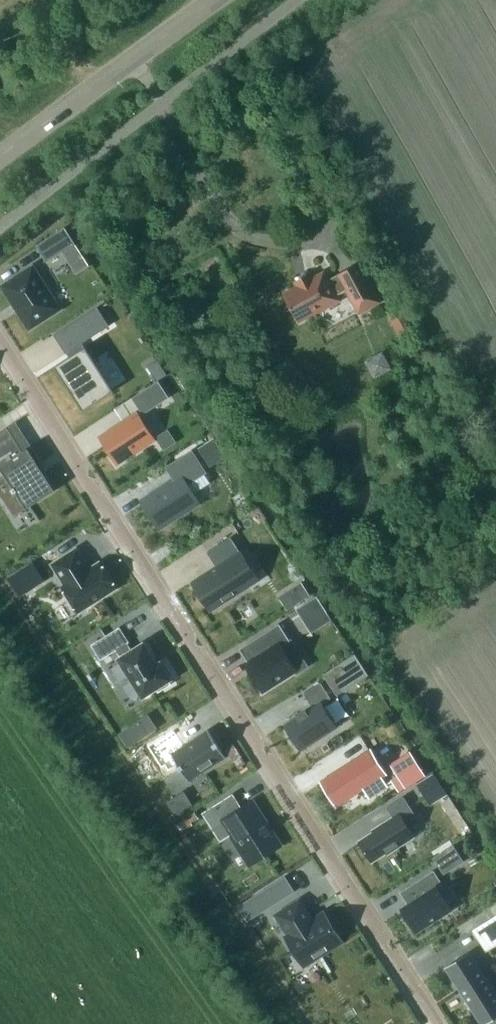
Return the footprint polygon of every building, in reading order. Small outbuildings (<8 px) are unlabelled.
[(297,200),(291,206),(299,213),(305,207),(297,200)] [(65,228),(38,245),(47,261),(75,243),(65,228)] [(298,287),(285,294),(300,321),(327,306),(328,308),(341,300),(338,295),(347,290),(359,312),(379,301),(359,264),(339,275),(340,277),(329,283),(324,273),(313,279),(310,275),(295,283),(298,287)] [(13,302),(14,303),(15,303),(19,310),(20,311),(30,326),(59,308),(33,268),(4,286),(14,301),(13,302)] [(97,306),(54,334),(66,353),(67,353),(69,356),(55,366),(84,410),(115,391),(86,346),(85,346),(82,343),(110,325),(97,306)] [(389,317),(399,336),(415,327),(404,309),(389,317)] [(367,359),(376,376),(394,367),(384,350),(367,359)] [(132,397),(143,414),(169,397),(159,380),(132,397)] [(117,463),(154,439),(137,413),(100,437),(117,463)] [(0,432),(0,467),(1,467),(6,475),(14,487),(12,488),(14,491),(5,497),(17,515),(56,489),(44,471),(48,469),(47,468),(43,470),(29,447),(23,451),(8,427),(0,432)] [(158,435),(166,448),(177,441),(170,428),(158,435)] [(211,465),(227,455),(215,436),(199,445),(211,465)] [(386,443),(383,448),(385,454),(390,456),(396,454),(398,449),(396,444),(391,441),(386,443)] [(174,480),(141,501),(159,528),(200,502),(188,484),(207,472),(193,449),(172,462),(181,476),(174,480)] [(207,552),(216,565),(191,582),(193,581),(211,609),(250,584),(232,557),(241,552),(241,551),(242,550),(240,551),(231,536),(207,552)] [(53,564),(66,584),(62,586),(79,612),(117,587),(101,562),(90,569),(77,549),(53,564)] [(32,588),(45,580),(37,568),(25,576),(32,588)] [(311,594),(301,581),(291,588),(300,601),(311,594)] [(280,623),(246,644),(247,646),(248,645),(257,658),(249,663),(250,664),(251,663),(255,670),(252,672),(263,690),(294,670),(297,669),(282,646),(290,641),(291,642),(292,642),(290,639),(280,623)] [(169,676),(172,674),(165,662),(162,664),(160,662),(157,664),(143,643),(132,651),(126,642),(128,641),(119,628),(92,645),(101,658),(116,649),(121,657),(120,658),(143,695),(157,687),(159,690),(170,683),(168,679),(170,678),(169,676)] [(339,665),(325,674),(334,687),(338,694),(369,674),(356,654),(339,665)] [(297,716),(285,724),(301,749),(300,750),(301,750),(338,726),(338,725),(337,726),(323,704),(331,698),(321,682),(304,693),(313,706),(307,710),(306,709),(297,715),(297,716)] [(139,740),(129,725),(118,733),(128,748),(139,740)] [(226,757),(209,730),(172,753),(189,780),(226,757)] [(386,773),(371,750),(322,782),(336,805),(363,788),(369,797),(387,785),(381,776),(386,773)] [(418,763),(392,780),(399,791),(405,787),(406,788),(426,775),(418,763)] [(440,783),(433,772),(415,784),(422,794),(440,783)] [(253,800),(242,808),(233,794),(204,813),(213,828),(223,821),(251,864),(281,845),(253,800)] [(374,831),(359,841),(372,861),(387,852),(388,853),(415,836),(407,824),(418,817),(404,796),(387,806),(393,816),(373,829),(374,831)] [(176,819),(183,831),(194,825),(192,822),(186,813),(176,819)] [(453,869),(442,851),(433,857),(444,874),(453,869)] [(435,870),(400,892),(408,904),(402,908),(416,931),(452,908),(439,887),(444,884),(435,870)] [(285,875),(249,898),(259,914),(295,891),(285,875)] [(300,900),(277,914),(289,935),(286,937),(303,965),(342,940),(325,912),(313,920),(309,913),(300,900)] [(470,951),(445,967),(481,1023),(485,1023),(495,1017),(495,991),(470,951)]
